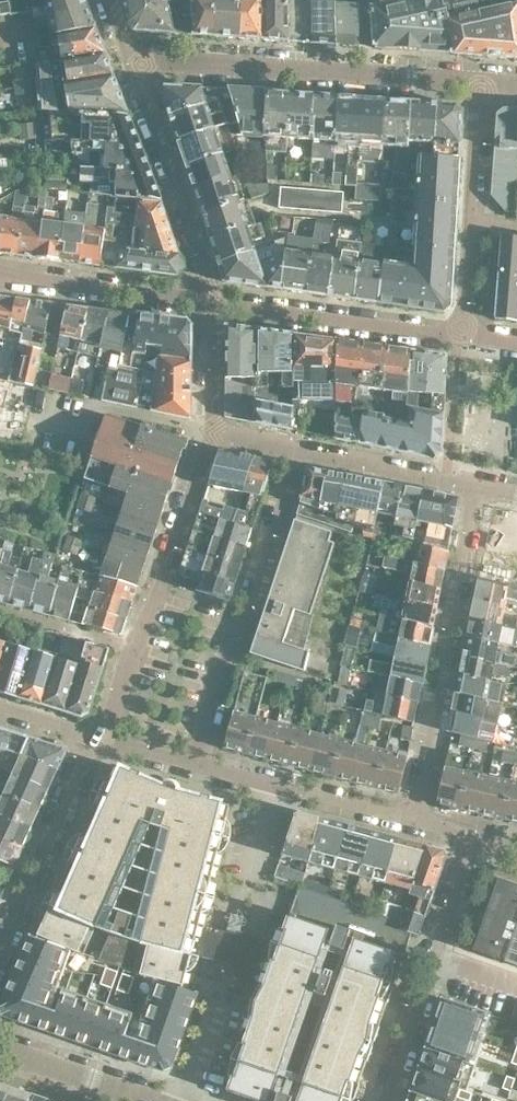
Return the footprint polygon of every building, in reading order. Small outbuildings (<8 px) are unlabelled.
[(46,6),(32,8),(34,16),(48,14),(87,7),(85,0),(45,0),(46,6)] [(125,13),(168,3),(167,0),(122,0),(125,13)] [(193,30),(194,34),(217,36),(216,0),(190,0),(193,30)] [(217,36),(240,38),(241,0),(216,0),(217,36)] [(240,38),(251,39),(263,40),(264,0),(241,0),(240,38)] [(263,40),(289,41),(289,0),(264,0),(263,40)] [(289,41),(312,43),(313,1),(289,0),(289,41)] [(312,43),(335,45),(335,3),(335,0),(323,0),(323,2),(313,1),(312,43)] [(335,3),(335,45),(359,46),(360,4),(348,4),(348,0),(335,0),(335,3)] [(371,6),(373,47),(454,52),(450,37),(452,34),(449,20),(446,7),(443,7),(442,0),(369,0),(371,6)] [(449,20),(452,34),(450,37),(454,52),(489,55),(489,56),(492,56),(492,58),(500,59),(500,57),(503,57),(503,56),(516,57),(516,5),(493,10),(490,0),(445,0),(449,20)] [(11,13),(9,2),(0,4),(0,15),(11,13)] [(168,3),(125,13),(128,26),(135,31),(174,33),(174,28),(173,22),(168,3)] [(87,7),(48,14),(34,16),(36,28),(43,27),(44,37),(57,35),(95,28),(88,10),(87,7)] [(95,28),(57,35),(44,37),(37,38),(41,64),(50,63),(64,61),(104,53),(95,28)] [(64,61),(50,63),(54,85),(113,76),(104,53),(64,61)] [(50,63),(41,64),(35,64),(38,78),(35,79),(38,110),(58,111),(54,85),(50,63)] [(128,115),(113,76),(54,85),(58,111),(69,112),(83,113),(128,115)] [(30,78),(14,80),(15,88),(31,86),(30,78)] [(32,94),(31,86),(15,88),(16,95),(32,94)] [(159,88),(169,118),(207,105),(221,100),(218,90),(200,89),(162,86),(159,88)] [(266,92),(251,92),(225,90),(232,121),(238,137),(263,139),(266,92)] [(266,92),(264,137),(287,139),(290,94),(266,92)] [(290,94),(287,139),(310,140),(313,95),(290,94)] [(313,95),(310,140),(335,142),(338,97),(313,95)] [(338,97),(335,142),(335,143),(335,151),(349,151),(347,186),(355,187),(356,187),(357,184),(359,145),(363,99),(338,97)] [(363,99),(359,145),(358,162),(368,163),(369,153),(381,154),(382,146),(385,100),(363,99)] [(207,105),(169,118),(177,141),(228,124),(221,100),(207,105)] [(385,100),(382,146),(381,154),(396,155),(393,189),(405,189),(408,148),(408,142),(411,102),(385,100)] [(411,102),(408,142),(434,143),(437,104),(411,102)] [(462,111),(457,105),(437,104),(434,143),(433,156),(459,158),(460,146),(460,145),(462,111)] [(503,108),(496,114),(491,195),(500,196),(500,205),(506,212),(516,213),(516,109),(503,108)] [(83,113),(82,125),(75,125),(74,134),(82,135),(82,141),(91,141),(139,144),(128,115),(83,113)] [(33,124),(17,125),(18,133),(34,131),(33,124)] [(228,124),(177,141),(185,166),(236,148),(228,124)] [(35,139),(34,131),(18,133),(19,141),(35,139)] [(139,144),(91,141),(82,141),(81,151),(100,152),(100,155),(99,168),(105,169),(150,173),(139,144)] [(45,146),(46,186),(46,187),(67,189),(68,147),(45,146)] [(236,148),(185,166),(194,190),(231,177),(227,165),(240,161),(236,148)] [(459,159),(459,158),(433,156),(417,155),(416,179),(457,182),(459,159)] [(266,179),(267,179),(276,179),(276,166),(267,165),(266,179)] [(40,167),(24,169),(25,176),(41,175),(40,167)] [(105,169),(99,168),(81,167),(80,182),(100,183),(101,179),(110,180),(110,183),(116,184),(116,197),(137,199),(161,201),(150,173),(105,169)] [(341,171),(333,170),(332,183),(340,184),(341,171)] [(323,184),(324,174),(310,174),(310,183),(323,184)] [(42,182),(41,175),(25,176),(26,184),(42,182)] [(231,177),(194,190),(202,215),(239,202),(231,177)] [(456,206),(457,182),(416,179),(414,203),(456,206)] [(267,184),(245,184),(250,199),(268,193),(267,184)] [(379,201),(380,186),(372,185),(357,184),(356,187),(355,187),(354,199),(379,201)] [(289,198),(290,188),(280,187),(279,194),(279,197),(289,198)] [(300,199),(301,189),(290,188),(289,198),(300,199)] [(0,215),(0,251),(17,253),(22,218),(26,189),(15,191),(12,217),(0,215)] [(22,218),(17,253),(38,256),(42,220),(44,207),(46,189),(40,189),(38,207),(24,205),(23,218),(22,218)] [(311,200),(311,190),(301,189),(300,199),(311,200)] [(321,201),(322,191),(311,190),(311,200),(321,201)] [(332,202),(333,191),(322,191),(321,201),(332,202)] [(343,192),(333,191),(332,202),(342,203),(343,199),(343,192)] [(289,209),(289,198),(279,197),(278,208),(289,209)] [(299,210),(300,199),(289,198),(289,209),(299,210)] [(42,220),(38,256),(38,257),(59,260),(63,224),(65,214),(53,212),(55,200),(45,199),(44,207),(42,220)] [(106,224),(134,227),(169,228),(161,201),(137,199),(135,214),(113,212),(114,207),(107,207),(106,224)] [(310,210),(311,200),(300,199),(299,210),(310,210)] [(239,202),(202,215),(210,239),(248,227),(254,225),(247,200),(239,202)] [(320,211),(321,201),(311,200),(310,210),(320,211)] [(331,212),(332,202),(321,201),(320,211),(331,212)] [(84,227),(80,262),(100,265),(103,237),(104,229),(96,227),(99,204),(87,202),(84,227)] [(341,213),(342,203),(332,202),(331,212),(341,213)] [(454,230),(456,206),(414,203),(413,226),(454,230)] [(63,224),(59,260),(80,262),(84,227),(75,225),(77,207),(66,206),(63,224)] [(286,250),(279,289),(305,293),(311,254),(298,252),(299,238),(306,238),(308,217),(293,216),(290,233),(288,233),(286,250)] [(248,227),(210,239),(218,263),(256,251),(252,241),(265,237),(260,224),(248,227)] [(453,250),(454,230),(413,226),(412,247),(415,247),(453,250)] [(134,227),(132,240),(131,249),(178,254),(169,228),(134,227)] [(311,254),(305,293),(330,296),(336,257),(321,255),(322,248),(330,249),(332,233),(315,230),(311,254)] [(373,233),(363,232),(362,242),(372,243),(373,233)] [(501,235),(495,318),(516,322),(516,237),(501,235)] [(103,237),(100,265),(115,267),(118,247),(131,249),(132,240),(103,237)] [(359,260),(354,299),(377,302),(383,264),(372,262),(375,245),(361,243),(359,260)] [(118,247),(115,267),(176,275),(182,267),(178,254),(131,249),(118,247)] [(452,273),(453,250),(415,247),(414,266),(415,266),(414,268),(427,270),(452,273)] [(284,256),(260,264),(267,287),(279,289),(286,250),(284,256)] [(256,251),(218,263),(224,281),(251,285),(267,287),(260,264),(256,251)] [(336,257),(330,296),(354,299),(359,260),(336,257)] [(402,306),(408,265),(383,261),(383,264),(377,302),(402,306)] [(427,270),(414,268),(415,266),(414,266),(408,265),(402,306),(422,309),(427,270)] [(450,307),(452,273),(427,270),(422,309),(443,312),(450,307)] [(8,330),(9,330),(22,333),(24,323),(29,300),(0,296),(0,328),(8,330)] [(24,323),(21,340),(30,342),(33,331),(45,334),(52,303),(29,300),(24,323)] [(67,306),(60,336),(68,338),(65,349),(78,353),(87,308),(67,306)] [(87,308),(78,353),(98,358),(108,311),(87,308)] [(108,311),(98,358),(94,372),(107,375),(108,368),(117,370),(118,366),(129,313),(108,311)] [(137,315),(129,313),(118,366),(130,368),(133,353),(134,345),(137,315)] [(137,315),(134,345),(133,353),(145,355),(146,346),(161,348),(165,318),(137,315)] [(161,348),(160,356),(160,357),(190,361),(191,326),(186,320),(186,321),(165,318),(161,348)] [(256,330),(227,326),(226,417),(255,423),(256,392),(256,379),(256,374),(256,330)] [(8,330),(0,328),(0,361),(8,330)] [(294,335),(256,330),(256,374),(256,388),(268,388),(268,374),(282,374),(282,388),(283,388),(293,388),(293,369),(294,335)] [(293,369),(293,388),(293,401),(336,401),(336,385),(336,369),(336,341),(294,335),(293,369)] [(21,340),(19,347),(24,348),(25,346),(29,347),(30,342),(21,340)] [(336,369),(336,385),(360,388),(361,344),(336,341),(336,369)] [(361,344),(360,388),(383,391),(386,348),(361,344)] [(10,380),(17,381),(33,385),(41,350),(34,349),(34,348),(29,347),(25,346),(24,348),(22,358),(18,358),(16,370),(13,369),(10,380)] [(386,348),(383,391),(408,395),(411,351),(386,348)] [(408,395),(407,406),(418,409),(419,394),(433,395),(432,411),(442,413),(444,396),(447,356),(411,351),(408,395)] [(158,356),(155,375),(190,380),(190,361),(160,357),(160,356),(158,356)] [(107,375),(102,400),(137,407),(144,371),(130,368),(118,366),(117,370),(108,368),(107,375)] [(51,373),(47,388),(68,393),(72,378),(51,373)] [(140,390),(153,393),(190,399),(190,380),(155,375),(144,374),(140,390)] [(72,378),(68,393),(81,395),(84,381),(72,378)] [(269,394),(269,392),(256,392),(255,423),(291,430),(292,407),(293,407),(293,401),(293,388),(283,388),(283,394),(269,394)] [(137,407),(150,410),(190,418),(190,399),(153,393),(140,390),(137,407)] [(352,408),(336,405),(335,427),(334,439),(359,444),(361,410),(352,408)] [(361,410),(359,444),(433,458),(440,453),(442,413),(432,411),(432,412),(418,409),(407,406),(406,421),(394,419),(394,417),(381,414),(361,410)] [(293,407),(292,407),(291,430),(302,432),(302,407),(293,407)] [(105,414),(91,458),(171,485),(185,441),(105,414)] [(219,451),(208,486),(243,493),(255,458),(219,451)] [(84,479),(109,488),(126,494),(163,507),(171,485),(91,458),(84,479)] [(255,458),(243,493),(251,494),(247,508),(251,509),(257,511),(262,496),(273,462),(255,458)] [(308,469),(301,499),(300,503),(319,510),(321,503),(327,473),(308,469)] [(327,473),(321,503),(319,510),(335,515),(335,517),(337,518),(340,506),(346,477),(327,473)] [(346,477),(340,506),(337,518),(349,521),(354,522),(355,523),(359,510),(365,480),(346,477)] [(365,480),(359,510),(355,524),(365,526),(364,531),(373,534),(378,514),(383,484),(365,480)] [(383,484),(378,514),(388,516),(383,536),(392,538),(396,518),(397,518),(403,488),(383,484)] [(403,488),(397,518),(406,520),(402,537),(413,540),(417,522),(423,492),(403,488)] [(80,490),(77,499),(91,504),(95,495),(80,490)] [(423,492),(417,522),(429,524),(424,548),(447,555),(453,529),(458,499),(423,492)] [(126,494),(120,514),(157,527),(163,507),(126,494)] [(91,504),(76,499),(73,507),(89,512),(91,504)] [(223,509),(203,502),(199,513),(219,520),(220,519),(232,523),(237,508),(225,504),(223,509)] [(319,510),(300,503),(296,514),(351,533),(354,523),(354,522),(349,521),(337,518),(335,517),(335,515),(319,510)] [(478,580),(505,586),(510,562),(509,562),(516,524),(516,510),(498,507),(492,511),(478,580)] [(237,508),(232,523),(246,528),(251,529),(256,514),(257,511),(251,509),(247,508),(246,511),(238,508),(237,508)] [(193,532),(213,538),(246,547),(251,529),(246,528),(232,523),(220,519),(219,520),(199,513),(193,532)] [(120,514),(113,536),(150,548),(157,527),(120,514)] [(294,520),(250,654),(304,672),(309,651),(308,652),(300,649),(334,544),(329,542),(332,533),(294,520)] [(187,549),(208,555),(240,565),(246,547),(213,538),(193,532),(187,549)] [(65,533),(62,541),(77,546),(80,538),(65,533)] [(113,536),(99,575),(137,587),(150,548),(113,536)] [(77,547),(62,542),(60,549),(74,555),(77,547)] [(391,552),(390,556),(389,559),(444,574),(447,555),(424,548),(416,546),(415,551),(401,547),(400,554),(391,552)] [(8,603),(18,569),(7,567),(12,551),(2,549),(0,555),(0,601),(8,603)] [(182,567),(202,573),(235,583),(240,565),(208,555),(187,549),(182,567)] [(411,574),(409,583),(440,592),(444,574),(389,559),(371,554),(369,563),(411,574)] [(18,569),(8,603),(29,609),(42,560),(32,557),(28,572),(18,569)] [(29,609),(48,614),(58,580),(48,578),(52,563),(42,560),(29,609)] [(48,614),(69,620),(78,586),(82,571),(61,565),(58,580),(48,614)] [(176,584),(196,591),(229,601),(235,583),(202,573),(182,567),(176,584)] [(375,574),(364,571),(358,590),(370,593),(375,574)] [(99,575),(94,592),(131,603),(137,587),(99,575)] [(474,598),(505,606),(507,598),(516,600),(516,589),(505,586),(478,580),(474,598)] [(390,585),(388,597),(436,610),(440,592),(409,583),(408,589),(390,585)] [(94,592),(88,608),(126,619),(131,603),(94,592)] [(403,612),(401,621),(432,629),(436,610),(388,597),(376,594),(373,606),(403,612)] [(470,618),(516,630),(516,617),(503,614),(505,606),(474,598),(470,618)] [(69,620),(83,624),(121,635),(126,619),(88,608),(86,616),(72,612),(69,620)] [(350,617),(349,624),(360,627),(362,620),(350,617)] [(467,636),(498,644),(500,636),(516,641),(516,640),(516,630),(470,618),(467,636)] [(375,632),(375,634),(429,648),(432,629),(401,621),(400,627),(377,621),(374,632),(375,632)] [(343,643),(355,646),(360,628),(349,625),(343,643)] [(396,650),(394,659),(425,667),(429,648),(375,634),(373,644),(396,650)] [(467,636),(463,655),(509,666),(511,655),(497,652),(498,644),(467,636)] [(79,666),(66,713),(81,718),(88,715),(109,650),(86,643),(80,662),(79,666)] [(0,671),(0,692),(19,698),(32,652),(8,645),(0,671)] [(340,665),(349,667),(355,648),(345,646),(340,665)] [(32,652),(19,698),(42,705),(56,659),(32,652)] [(463,655),(459,674),(491,682),(493,674),(507,677),(509,666),(463,655)] [(56,659),(42,705),(66,713),(79,666),(56,659)] [(368,672),(391,676),(421,685),(425,667),(394,659),(393,665),(370,660),(368,672)] [(345,685),(349,667),(340,665),(336,682),(345,685)] [(267,679),(244,672),(234,711),(255,717),(267,679)] [(290,676),(277,672),(274,682),(288,685),(290,676)] [(388,687),(386,696),(417,704),(421,685),(391,676),(368,672),(366,683),(388,687)] [(459,674),(455,693),(502,704),(505,693),(506,686),(491,682),(459,674)] [(301,689),(304,679),(290,676),(288,685),(301,689)] [(346,691),(333,688),(330,703),(343,705),(346,691)] [(324,705),(327,692),(316,690),(313,703),(324,705)] [(370,712),(382,715),(414,723),(417,704),(386,696),(375,693),(373,702),(370,712)] [(452,711),(483,719),(498,723),(500,715),(502,704),(455,693),(452,711)] [(373,702),(365,700),(363,710),(370,712),(373,702)] [(325,716),(327,707),(320,705),(318,715),(325,716)] [(372,713),(363,710),(359,725),(368,727),(372,713)] [(255,717),(234,711),(224,748),(246,753),(251,732),(255,717)] [(483,719),(452,711),(448,731),(461,735),(478,739),(488,742),(495,743),(497,731),(482,727),(483,719)] [(368,727),(378,730),(382,715),(372,713),(368,727)] [(277,723),(255,717),(246,753),(267,759),(277,723)] [(299,729),(277,723),(267,759),(289,765),(299,729)] [(359,725),(354,743),(363,746),(368,727),(359,725)] [(403,725),(401,739),(410,741),(413,727),(403,725)] [(320,734),(299,729),(289,765),(311,771),(320,734)] [(20,756),(28,738),(15,734),(3,730),(0,730),(0,749),(20,756)] [(320,734),(311,771),(332,776),(342,740),(320,734)] [(472,748),(474,738),(461,735),(459,745),(472,748)] [(28,738),(20,756),(57,770),(64,754),(61,748),(28,738)] [(486,751),(488,742),(478,739),(474,738),(472,748),(486,751)] [(342,740),(332,776),(354,782),(363,746),(354,743),(342,740)] [(363,746),(354,782),(375,788),(385,752),(363,746)] [(48,789),(57,770),(20,756),(0,749),(0,770),(48,789)] [(385,752),(375,788),(397,794),(406,757),(385,752)] [(516,755),(503,752),(501,761),(514,764),(516,755)] [(38,936),(37,938),(66,949),(89,957),(137,974),(160,982),(160,981),(181,989),(182,985),(190,954),(198,925),(202,912),(205,898),(207,893),(217,852),(221,839),(222,834),(229,806),(210,801),(211,798),(201,796),(200,798),(176,792),(171,783),(163,787),(140,777),(141,775),(132,770),(130,773),(112,765),(99,797),(93,809),(82,836),(76,848),(74,853),(57,891),(57,892),(52,904),(50,909),(38,936)] [(454,769),(445,767),(437,804),(459,809),(467,771),(455,768),(454,769)] [(7,783),(2,794),(40,808),(48,789),(0,770),(0,780),(7,783)] [(467,771),(459,809),(481,814),(489,777),(479,775),(479,774),(467,771)] [(489,777),(481,814),(502,818),(511,780),(499,778),(499,779),(489,777)] [(502,818),(516,822),(516,782),(511,780),(502,818)] [(31,827),(40,808),(2,794),(0,799),(0,815),(31,827)] [(294,817),(281,855),(309,863),(322,819),(301,813),(294,817)] [(22,847),(31,827),(0,815),(0,838),(22,847)] [(322,819),(309,863),(334,870),(347,826),(322,819)] [(347,826),(334,870),(360,877),(373,833),(347,826)] [(373,833),(360,877),(385,883),(398,839),(373,833)] [(1,861),(13,866),(22,847),(0,838),(0,861),(1,861)] [(398,839),(385,883),(410,890),(413,884),(426,847),(398,839)] [(426,847),(413,884),(409,895),(430,902),(445,857),(442,851),(426,847)] [(0,862),(0,896),(13,866),(1,861),(0,862)] [(283,866),(279,864),(274,877),(300,886),(301,886),(305,874),(283,866)] [(473,950),(516,966),(516,884),(498,878),(473,950)] [(305,880),(303,887),(312,890),(314,883),(305,880)] [(288,920),(271,915),(263,940),(240,932),(244,917),(232,914),(227,933),(198,925),(190,954),(230,965),(250,1006),(248,1019),(251,1019),(242,1046),(239,1044),(231,1059),(228,1077),(231,1077),(226,1092),(253,1100),(353,1100),(412,932),(398,927),(400,921),(312,890),(303,887),(301,886),(300,886),(288,920)] [(338,889),(330,886),(327,895),(335,898),(338,889)] [(364,894),(356,892),(354,900),(362,903),(364,894)] [(401,917),(404,909),(397,906),(394,915),(401,917)] [(398,927),(412,932),(418,934),(425,916),(404,909),(401,917),(400,921),(398,927)] [(30,937),(22,957),(70,973),(74,964),(62,959),(66,949),(37,938),(37,939),(30,937)] [(22,957),(13,976),(51,990),(55,979),(67,984),(70,973),(22,957)] [(51,990),(13,976),(5,996),(41,1009),(44,999),(48,1000),(51,990)] [(144,987),(141,996),(189,1015),(196,994),(181,989),(160,981),(160,982),(156,992),(144,987)] [(41,1009),(34,1027),(66,1038),(85,989),(77,986),(73,998),(61,994),(57,1003),(48,1000),(44,999),(41,1009)] [(85,989),(66,1038),(94,1047),(106,1010),(93,1005),(97,993),(85,989)] [(0,1008),(0,1012),(2,1016),(3,1016),(34,1027),(41,1009),(5,996),(0,1008)] [(189,1015),(141,996),(136,1008),(148,1012),(145,1021),(182,1035),(189,1015)] [(442,999),(434,1023),(477,1038),(486,1014),(442,999)] [(106,1010),(94,1047),(131,1060),(138,1041),(141,1032),(127,1028),(131,1018),(130,1018),(134,1006),(124,1003),(120,1014),(106,1010)] [(141,1032),(138,1041),(175,1054),(182,1035),(145,1021),(141,1032)] [(425,1049),(463,1062),(469,1065),(477,1038),(434,1023),(425,1049)] [(138,1041),(131,1060),(165,1072),(170,1069),(175,1054),(138,1041)] [(425,1049),(417,1071),(452,1083),(454,1079),(469,1084),(476,1067),(463,1062),(425,1049)] [(410,1092),(436,1100),(455,1100),(456,1097),(459,1089),(460,1085),(452,1083),(417,1071),(410,1092)] [(510,1091),(514,1079),(506,1076),(502,1088),(510,1091)] [(12,1087),(0,1083),(0,1100),(4,1100),(12,1087)] [(4,1100),(27,1100),(31,1094),(12,1087),(4,1100)] [(456,1097),(467,1100),(469,1100),(471,1093),(466,1091),(459,1089),(456,1097)] [(407,1100),(436,1100),(410,1092),(407,1100)]
